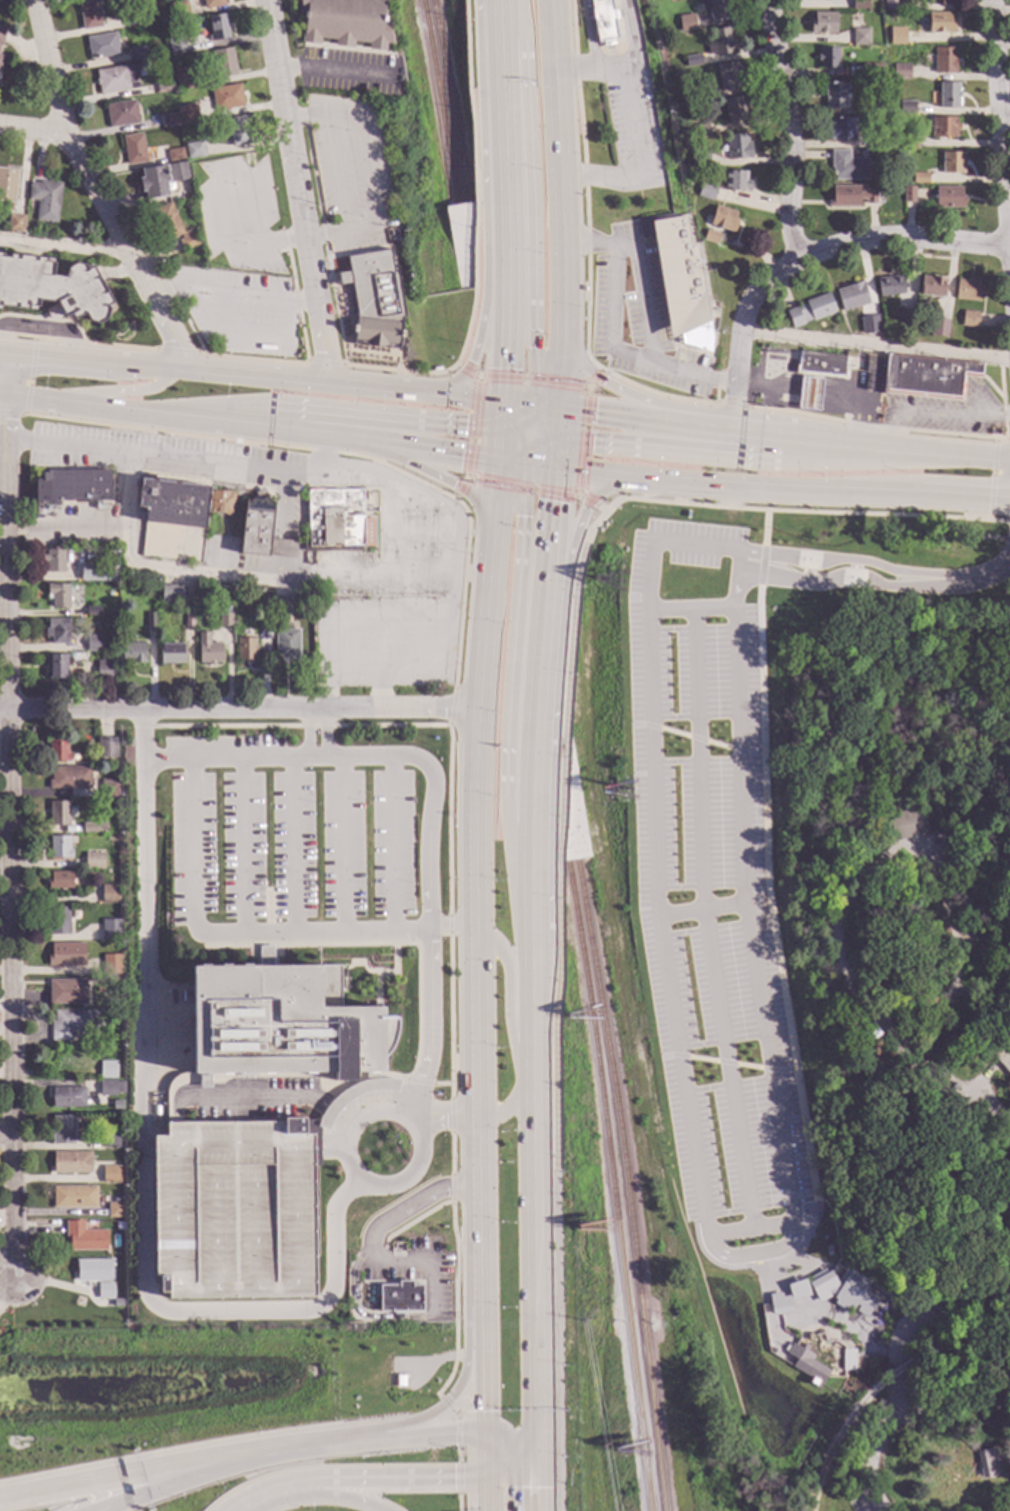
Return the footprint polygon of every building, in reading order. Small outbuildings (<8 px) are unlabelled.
[(101,28),(81,31),(77,3),(96,0),(101,28)] [(203,10),(202,0),(223,0),(224,7),(203,10)] [(298,16),(295,0),(386,0),(384,21),(388,21),(393,47),(386,46),(385,52),(367,50),(368,44),(353,43),(352,49),(334,47),(335,41),(319,39),(319,45),(301,43),(303,16),(298,16)] [(598,43),(590,0),(612,0),(614,11),(616,11),(618,13),(620,12),(620,18),(619,19),(618,21),(616,21),(618,41),(614,41),(615,45),(607,47),(603,47),(602,42),(598,43)] [(712,21),(708,0),(729,0),(732,17),(712,21)] [(852,10),(852,0),(867,0),(867,10),(852,10)] [(883,10),(883,0),(901,0),(901,10),(883,10)] [(188,17),(171,20),(169,4),(186,2),(188,17)] [(836,32),(810,33),(810,19),(814,19),(814,13),(836,13),(836,32)] [(950,20),(953,20),(953,33),(945,33),(945,34),(928,33),(928,13),(950,13),(950,20)] [(229,39),(210,42),(207,18),(226,15),(229,39)] [(696,30),(680,32),(678,17),(694,15),(696,30)] [(732,38),(734,38),(737,52),(715,56),(715,54),(708,55),(706,46),(713,45),(711,30),(730,27),(732,38)] [(906,44),(890,44),(890,28),(905,27),(906,44)] [(869,45),(852,45),(852,29),(869,29),(869,45)] [(118,55),(89,60),(85,39),(114,34),(118,55)] [(146,61),(130,64),(128,51),(144,48),(146,61)] [(837,68),(819,68),(819,61),(817,61),(817,55),(819,55),(819,48),(837,48),(837,68)] [(955,73),(934,73),(934,48),(956,48),(955,73)] [(235,76),(216,79),(212,52),(231,49),(235,76)] [(700,55),(702,65),(686,68),(684,58),(700,55)] [(737,66),(739,65),(742,82),(740,83),(741,87),(721,91),(716,65),(737,61),(737,66)] [(138,83),(136,83),(137,89),(128,91),(128,90),(99,95),(98,86),(96,86),(95,80),(96,80),(95,72),(135,65),(138,83)] [(909,80),(893,80),(893,65),(909,65),(909,80)] [(172,92),(156,95),(154,84),(171,81),(172,92)] [(712,98),(696,101),(693,86),(710,83),(712,98)] [(843,84),(845,84),(845,108),(825,109),(825,83),(843,83),(843,84)] [(958,92),(959,92),(959,97),(957,97),(957,108),(939,109),(939,83),(958,83),(958,92)] [(243,107),(214,112),(210,90),(239,85),(243,107)] [(747,110),(746,110),(747,119),(726,122),(723,100),(745,96),(747,110)] [(137,124),(108,128),(104,106),(134,101),(137,124)] [(915,102),(915,114),(899,114),(899,102),(915,102)] [(197,122),(180,125),(179,114),(195,111),(197,122)] [(178,126),(162,129),(160,116),(176,114),(178,126)] [(251,145),(232,148),(227,120),(246,117),(251,145)] [(955,124),(959,124),(959,130),(956,130),(956,137),(931,137),(931,117),(955,118),(955,124)] [(854,140),(825,139),(825,125),(829,125),(829,124),(830,124),(830,120),(832,120),(832,118),(854,118),(854,140)] [(710,135),(694,137),(692,126),(709,123),(710,135)] [(691,134),(683,135),(682,126),(690,125),(691,134)] [(747,142),(750,142),(751,158),(727,161),(726,154),(727,154),(726,136),(746,134),(747,142)] [(143,150),(153,149),(155,159),(145,161),(146,163),(126,166),(122,138),(141,135),(143,150)] [(204,157),(186,160),(184,145),(202,142),(204,157)] [(183,160),(168,163),(166,151),(181,149),(183,160)] [(849,159),(867,159),(867,180),(832,180),(832,168),(831,168),(831,151),(849,151),(849,159)] [(963,155),(964,155),(963,174),(942,174),(942,152),(963,153),(963,155)] [(187,180),(169,183),(167,166),(184,163),(187,180)] [(166,183),(168,197),(145,200),(144,192),(140,193),(138,179),(141,179),(140,170),(166,167),(168,183),(166,183)] [(13,204),(0,202),(0,170),(17,171),(13,204)] [(748,172),(747,178),(750,178),(750,192),(724,191),(725,171),(748,172)] [(928,183),(912,183),(912,173),(928,172),(928,183)] [(717,186),(713,201),(696,196),(701,181),(717,186)] [(60,185),(56,224),(34,222),(37,202),(27,201),(29,184),(38,185),(39,182),(60,185)] [(859,192),(865,192),(865,189),(875,189),(875,204),(866,204),(866,199),(859,199),(859,206),(829,207),(830,200),(832,200),(832,186),(859,186),(859,192)] [(913,203),(903,203),(903,187),(914,187),(913,203)] [(961,196),(964,196),(963,208),(935,207),(935,187),(961,187),(961,196)] [(183,233),(191,230),(197,244),(183,250),(179,240),(181,239),(179,235),(163,242),(150,212),(170,203),(183,233)] [(737,213),(735,219),(738,220),(733,233),(709,225),(715,206),(737,213)] [(24,217),(22,234),(6,232),(8,215),(24,217)] [(689,247),(697,246),(711,335),(710,353),(686,346),(683,330),(669,339),(650,222),(684,216),(689,247)] [(719,234),(716,244),(703,240),(706,230),(719,234)] [(394,274),(397,274),(405,319),(402,320),(401,324),(399,351),(354,346),(358,318),(352,285),(340,286),(338,275),(350,273),(347,259),(390,251),(394,274)] [(27,310),(0,307),(0,255),(1,255),(1,258),(9,259),(9,255),(45,260),(44,263),(52,263),(50,277),(64,278),(67,268),(75,264),(83,266),(85,271),(92,268),(110,303),(105,306),(107,310),(105,318),(97,323),(87,320),(83,314),(72,320),(69,315),(64,318),(63,317),(50,323),(44,310),(56,304),(55,302),(37,300),(37,307),(28,306),(27,310)] [(901,275),(904,294),(879,297),(877,278),(901,275)] [(946,279),(944,298),(921,295),(923,276),(946,279)] [(981,282),(979,302),(954,299),(957,280),(981,282)] [(869,303),(842,311),(836,290),(862,282),(869,303)] [(835,312),(812,321),(812,320),(803,323),(803,325),(793,329),(786,311),(806,304),(805,301),(828,293),(835,312)] [(915,310),(913,328),(895,326),(897,309),(915,310)] [(978,313),(977,327),(961,325),(963,311),(978,313)] [(883,331),(865,335),(861,318),(880,314),(883,331)] [(932,318),(949,320),(947,338),(930,336),(932,318)] [(798,352),(798,351),(846,356),(845,357),(862,359),(861,371),(846,369),(845,379),(794,374),(795,365),(797,365),(797,364),(779,362),(780,351),(798,352)] [(981,365),(980,375),(961,373),(959,398),(882,390),(886,355),(981,365)] [(821,380),(818,411),(797,408),(801,378),(821,380)] [(110,499),(107,501),(58,501),(58,505),(34,506),(34,480),(46,479),(46,471),(109,471),(110,499)] [(209,488),(200,562),(141,555),(146,509),(137,508),(141,480),(209,488)] [(266,494),(265,495),(274,506),(270,538),(295,541),(293,558),(267,555),(267,556),(240,553),(246,499),(256,497),(254,495),(261,489),(266,494)] [(234,493),(231,516),(210,513),(213,490),(234,493)] [(362,507),(375,507),(375,512),(362,513),(362,519),(372,518),(373,546),(360,546),(360,550),(303,551),(303,523),(308,523),(307,492),(362,490),(362,507)] [(64,572),(46,572),(46,561),(42,561),(42,556),(46,556),(46,551),(64,551),(64,572)] [(87,569),(87,571),(92,572),(92,580),(86,579),(86,581),(73,581),(73,569),(87,569)] [(69,608),(51,608),(51,599),(47,599),(47,585),(68,585),(69,608)] [(182,602),(160,602),(160,585),(182,585),(182,602)] [(100,616),(87,616),(87,607),(100,607),(100,616)] [(232,626),(220,626),(220,613),(232,612),(232,626)] [(270,626),(262,626),(262,612),(270,612),(270,626)] [(155,627),(146,627),(145,613),(154,613),(155,627)] [(193,626),(185,626),(184,614),(193,614),(193,626)] [(69,644),(51,644),(51,637),(45,637),(45,630),(47,630),(47,620),(68,620),(69,644)] [(298,660),(289,660),(289,663),(281,663),(281,657),(275,657),(275,630),(298,630),(298,660)] [(209,644),(221,644),(221,663),(214,663),(214,665),(208,665),(208,663),(199,663),(198,633),(209,633),(209,644)] [(100,650),(86,650),(85,636),(99,636),(100,650)] [(254,645),(255,645),(254,663),(245,663),(245,659),(237,659),(238,639),(254,639),(254,645)] [(145,663),(122,664),(121,644),(145,644),(145,663)] [(183,663),(160,663),(160,644),(184,644),(183,663)] [(64,679),(49,679),(49,655),(64,654),(64,679)] [(114,681),(97,681),(97,661),(114,661),(114,681)] [(115,757),(98,757),(98,739),(115,739),(115,757)] [(66,752),(68,752),(68,763),(49,763),(49,741),(66,741),(66,752)] [(90,788),(48,788),(48,780),(51,780),(51,767),(90,767),(90,788)] [(117,799),(99,798),(99,781),(117,781),(117,799)] [(68,825),(49,825),(49,803),(68,803),(68,825)] [(927,835),(892,841),(887,814),(922,808),(927,835)] [(105,832),(83,833),(82,823),(105,823),(105,832)] [(68,850),(71,850),(72,857),(50,858),(50,839),(68,838),(68,850)] [(104,869),(85,869),(85,854),(104,854),(104,869)] [(71,888),(65,888),(65,890),(59,890),(59,888),(47,888),(47,883),(45,883),(45,880),(50,880),(50,873),(71,873),(71,888)] [(118,904),(101,904),(101,885),(119,885),(118,904)] [(69,934),(48,935),(48,908),(68,908),(69,934)] [(119,939),(101,939),(101,921),(119,921),(119,939)] [(84,966),(47,966),(47,952),(51,952),(51,943),(84,943),(84,966)] [(121,974),(102,974),(102,955),(121,955),(121,974)] [(340,1007),(382,1007),(382,1016),(396,1017),(396,1028),(394,1036),(391,1044),(383,1058),(383,1072),(377,1072),(377,1079),(386,1078),(400,1081),(396,1093),(387,1092),(380,1091),(373,1092),(361,1096),(354,1098),(343,1107),(337,1113),(331,1121),(328,1131),(319,1127),(320,1167),(313,1167),(314,1297),(167,1299),(167,1293),(159,1293),(159,1276),(154,1276),(152,1136),(165,1136),(165,1123),(283,1122),(283,1119),(304,1118),(304,1134),(308,1134),(308,1123),(317,1123),(322,1112),(331,1101),(336,1096),(352,1085),(366,1080),(366,1072),(354,1072),(354,1081),(334,1081),(334,1072),(253,1073),(253,1080),(237,1080),(237,1074),(212,1073),(212,1078),(210,1078),(209,1088),(198,1088),(199,1078),(196,1078),(196,1074),(192,1074),(191,966),(340,966),(340,1007)] [(85,1004),(49,1004),(49,981),(85,980),(85,1004)] [(102,1028),(100,1028),(100,1030),(92,1030),(92,1033),(68,1033),(68,1041),(50,1041),(50,1021),(54,1021),(54,1011),(102,1011),(102,1028)] [(990,1054),(1009,1036),(1009,1077),(990,1054)] [(116,1078),(100,1078),(99,1061),(116,1061),(116,1078)] [(947,1075),(941,1081),(934,1075),(941,1068),(947,1075)] [(115,1082),(123,1082),(123,1093),(115,1093),(115,1095),(99,1095),(99,1081),(115,1080),(115,1082)] [(84,1106),(53,1107),(52,1088),(84,1087),(84,1106)] [(74,1144),(52,1144),(52,1117),(74,1117),(74,1144)] [(117,1148),(102,1148),(102,1136),(117,1136),(117,1148)] [(90,1173),(53,1173),(53,1152),(90,1152),(90,1173)] [(118,1184),(103,1184),(102,1161),(118,1161),(118,1184)] [(95,1207),(52,1208),(52,1187),(95,1187),(95,1207)] [(118,1202),(122,1202),(122,1217),(107,1217),(107,1203),(110,1203),(109,1197),(118,1197),(118,1202)] [(83,1231),(106,1231),(106,1249),(69,1250),(69,1239),(66,1239),(65,1222),(83,1222),(83,1231)] [(111,1279),(76,1280),(75,1260),(110,1259),(111,1279)] [(809,1277),(824,1269),(827,1272),(830,1270),(837,1283),(838,1279),(845,1267),(849,1270),(850,1268),(871,1282),(865,1290),(877,1298),(865,1317),(855,1310),(857,1307),(856,1306),(851,1314),(834,1303),(836,1300),(833,1297),(834,1296),(828,1292),(830,1297),(817,1303),(806,1282),(810,1280),(809,1277)] [(786,1285),(805,1279),(810,1295),(791,1301),(786,1285)] [(412,1285),(422,1285),(422,1312),(378,1313),(378,1285),(397,1285),(397,1281),(412,1280),(412,1285)] [(113,1297),(97,1298),(97,1283),(112,1283),(113,1297)] [(781,1292),(782,1297),(788,1296),(790,1297),(791,1301),(793,1312),(772,1316),(768,1295),(781,1292)] [(829,1371),(826,1377),(819,1389),(808,1383),(811,1379),(791,1367),(796,1359),(785,1353),(791,1343),(795,1345),(801,1348),(803,1348),(805,1344),(809,1347),(806,1352),(813,1356),(811,1360),(829,1371)] [(846,1348),(846,1349),(841,1349),(841,1371),(855,1372),(855,1350),(850,1350),(849,1348),(846,1348)] [(1001,1475),(981,1479),(975,1452),(995,1447),(1001,1475)]
